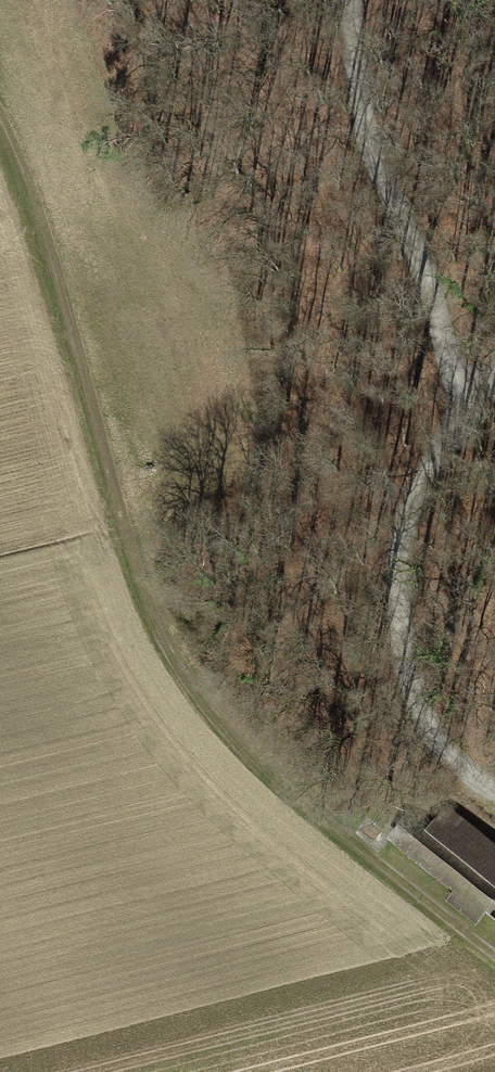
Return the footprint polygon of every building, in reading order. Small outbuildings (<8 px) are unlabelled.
[(493,913),(494,911),(494,844),(442,802),(408,847),(493,913)]
